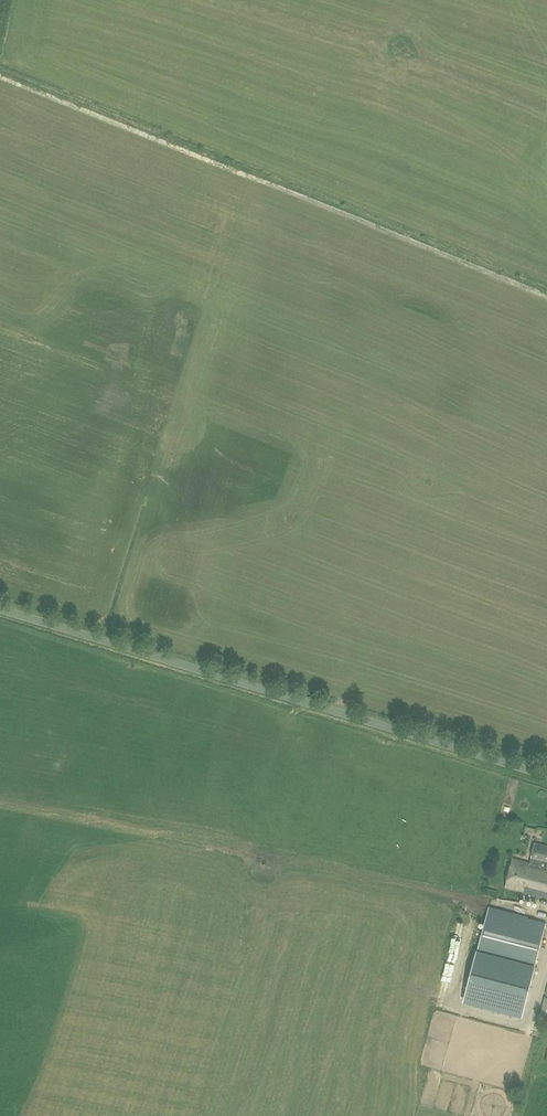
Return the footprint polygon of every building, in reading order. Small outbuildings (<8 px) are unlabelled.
[(535,843),(530,863),(512,859),(505,887),(546,899),(546,847),(535,843)] [(538,913),(540,906),(518,901),(516,909),(538,913)] [(546,923),(489,907),(465,999),(522,1014),(546,923)] [(435,994),(434,1000),(445,1002),(446,996),(435,994)]
